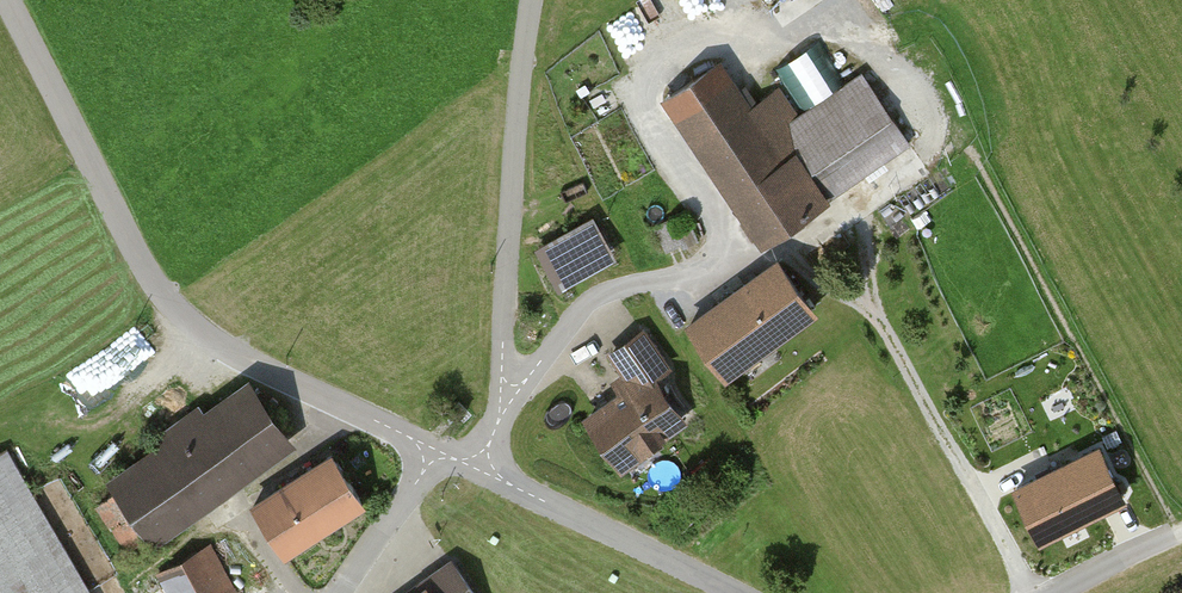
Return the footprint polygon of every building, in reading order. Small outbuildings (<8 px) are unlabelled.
[(604,18),(629,64),(701,25),(687,0),(637,0),(604,18)] [(714,72),(665,105),(758,242),(899,146),(854,79),(795,120),(777,93),(744,116),(714,72)] [(606,261),(587,223),(533,250),(552,287),(606,261)] [(798,307),(771,265),(681,325),(709,366),(798,307)] [(662,368),(641,337),(607,359),(627,389),(584,418),(617,468),(678,428),(646,379),(662,368)] [(279,446),(239,390),(103,487),(143,542),(279,446)] [(1056,477),(1077,517),(1123,493),(1101,449),(1055,473),(1056,477)] [(4,453),(0,455),(0,592),(83,592),(4,453)] [(354,504),(327,460),(248,509),(275,553),(354,504)] [(1080,524),(1077,517),(1056,477),(1015,498),(1039,545),(1080,524)] [(207,551),(157,576),(165,592),(228,592),(207,551)] [(451,560),(403,592),(474,592),(451,560)]
